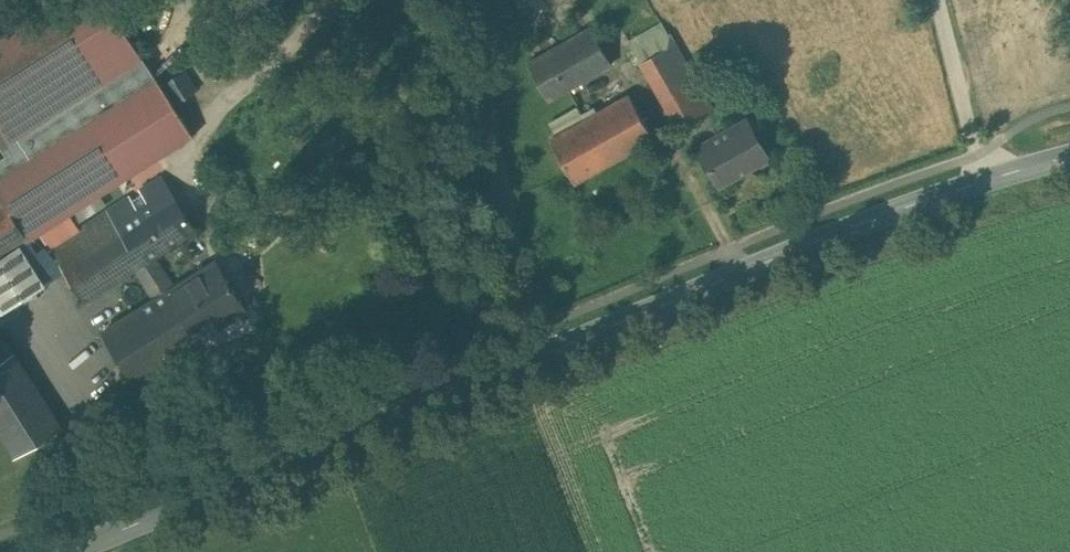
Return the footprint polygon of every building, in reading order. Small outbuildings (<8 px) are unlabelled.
[(0,34),(0,125),(23,161),(154,77),(105,0),(53,0),(0,34)] [(593,27),(529,61),(550,99),(613,65),(593,27)] [(666,30),(633,49),(640,62),(673,43),(666,30)] [(701,93),(673,43),(640,62),(668,111),(701,93)] [(0,175),(0,194),(4,200),(28,237),(191,133),(155,77),(23,161),(0,175)] [(701,93),(668,111),(677,127),(710,109),(701,93)] [(629,94),(596,112),(593,107),(580,115),(582,119),(549,138),(573,180),(653,136),(629,94)] [(748,120),(694,149),(714,187),(768,158),(748,120)] [(127,196),(48,246),(83,300),(135,268),(154,256),(196,229),(161,175),(144,185),(155,202),(138,213),(127,196)] [(0,203),(0,255),(15,246),(28,237),(4,200),(0,203)] [(15,246),(0,255),(0,297),(6,306),(39,285),(15,246)] [(172,285),(154,256),(135,268),(153,297),(164,290),(172,285)] [(172,285),(164,290),(196,340),(245,308),(214,259),(172,285)] [(153,297),(102,330),(133,380),(196,340),(164,290),(153,297)] [(56,333),(49,329),(41,334),(42,342),(50,346),(57,341),(56,333)] [(12,351),(0,332),(0,359),(12,351)] [(0,359),(0,432),(15,455),(60,426),(12,351),(0,359)]
